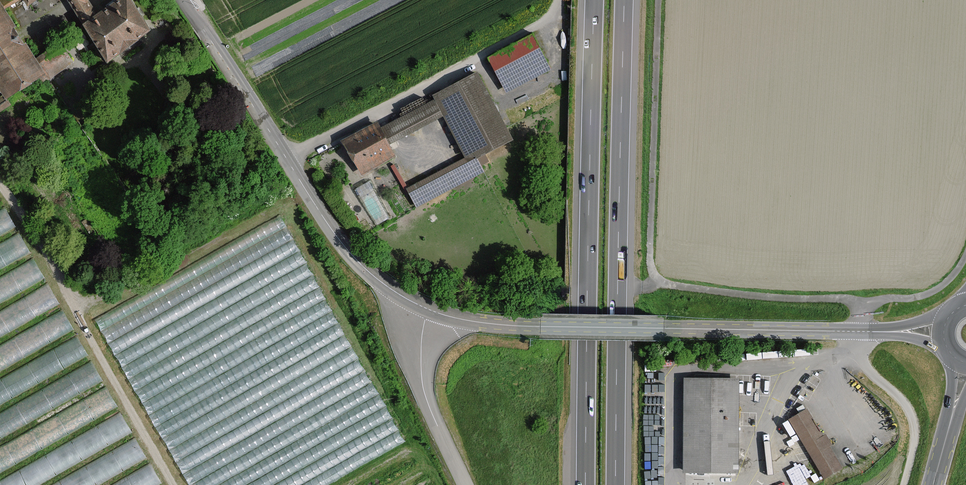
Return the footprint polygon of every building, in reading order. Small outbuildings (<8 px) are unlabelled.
[(113,4),(99,14),(89,0),(69,0),(85,23),(83,24),(107,59),(150,30),(130,0),(119,0),(113,4)] [(58,44),(33,60),(0,7),(0,90),(4,97),(42,73),(45,78),(69,63),(58,44)] [(483,60),(503,94),(548,71),(528,37),(483,60)] [(379,125),(388,143),(438,117),(462,162),(472,157),(508,138),(472,72),(426,96),(428,100),(379,125)] [(374,125),(338,145),(354,175),(390,155),(384,145),(374,125)] [(487,152),(480,156),(483,163),(491,159),(487,152)] [(472,157),(462,162),(404,192),(412,207),(481,171),(472,157)] [(369,180),(352,189),(374,228),(390,219),(369,180)] [(0,212),(0,235),(17,226),(8,208),(0,212)] [(101,316),(189,484),(298,484),(303,475),(264,476),(283,458),(271,434),(277,438),(287,417),(317,402),(317,425),(346,410),(336,431),(354,421),(355,439),(339,454),(408,452),(290,223),(248,245),(229,285),(243,292),(218,292),(213,297),(216,300),(189,301),(189,272),(191,270),(101,316)] [(7,263),(31,251),(21,231),(0,242),(0,250),(7,263)] [(47,281),(38,260),(0,278),(0,303),(47,281)] [(62,304),(51,284),(0,310),(0,336),(62,304)] [(77,333),(67,311),(0,343),(0,369),(77,333)] [(90,356),(80,336),(0,376),(0,402),(90,356)] [(0,408),(0,433),(105,381),(95,362),(0,408)] [(694,380),(685,380),(685,470),(737,470),(737,454),(737,380),(694,380)] [(120,408),(110,387),(0,442),(0,467),(120,408)] [(828,446),(806,410),(789,420),(824,477),(841,466),(828,446)] [(134,432),(123,411),(0,477),(0,479),(3,484),(34,484),(134,432)] [(48,484),(97,484),(148,457),(137,437),(48,484)] [(114,484),(164,484),(154,465),(114,484)]
